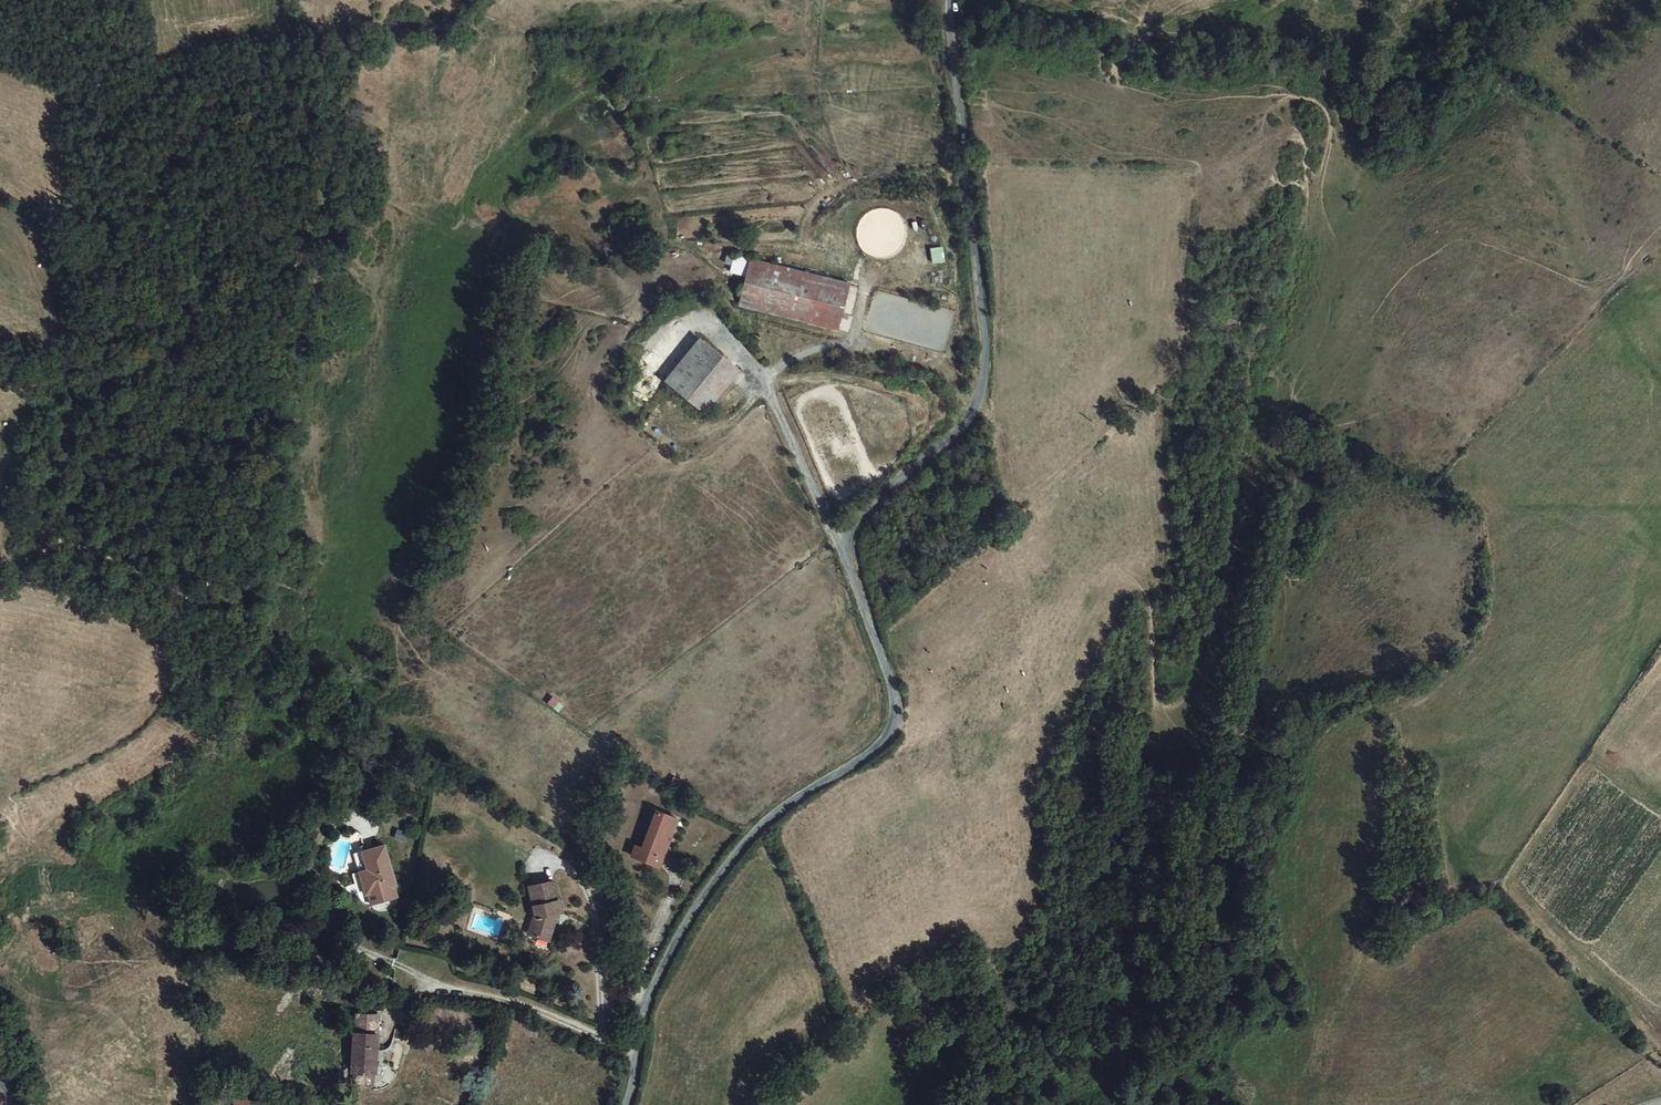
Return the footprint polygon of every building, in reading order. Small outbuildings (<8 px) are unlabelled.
[(848,318),(861,275),(737,241),(734,250),(756,257),(753,269),(748,268),(746,275),(751,276),(747,288),(848,318)] [(745,276),(750,258),(735,254),(731,273),(745,276)] [(929,339),(954,347),(967,307),(968,304),(889,278),(874,322),(929,339)] [(742,358),(705,327),(668,369),(706,401),(742,358)] [(679,813),(657,805),(642,842),(636,839),(631,851),(660,863),(679,813)] [(398,885),(386,841),(363,847),(370,868),(360,871),(368,893),(398,885)] [(563,908),(557,877),(533,881),(538,913),(541,912),(535,930),(550,935),(558,909),(563,908)] [(353,1067),(352,1075),(371,1077),(375,1029),(374,1029),(376,1009),(357,1008),(352,1065),(353,1067)] [(263,1097),(232,1096),(232,1104),(263,1104),(263,1097)]
